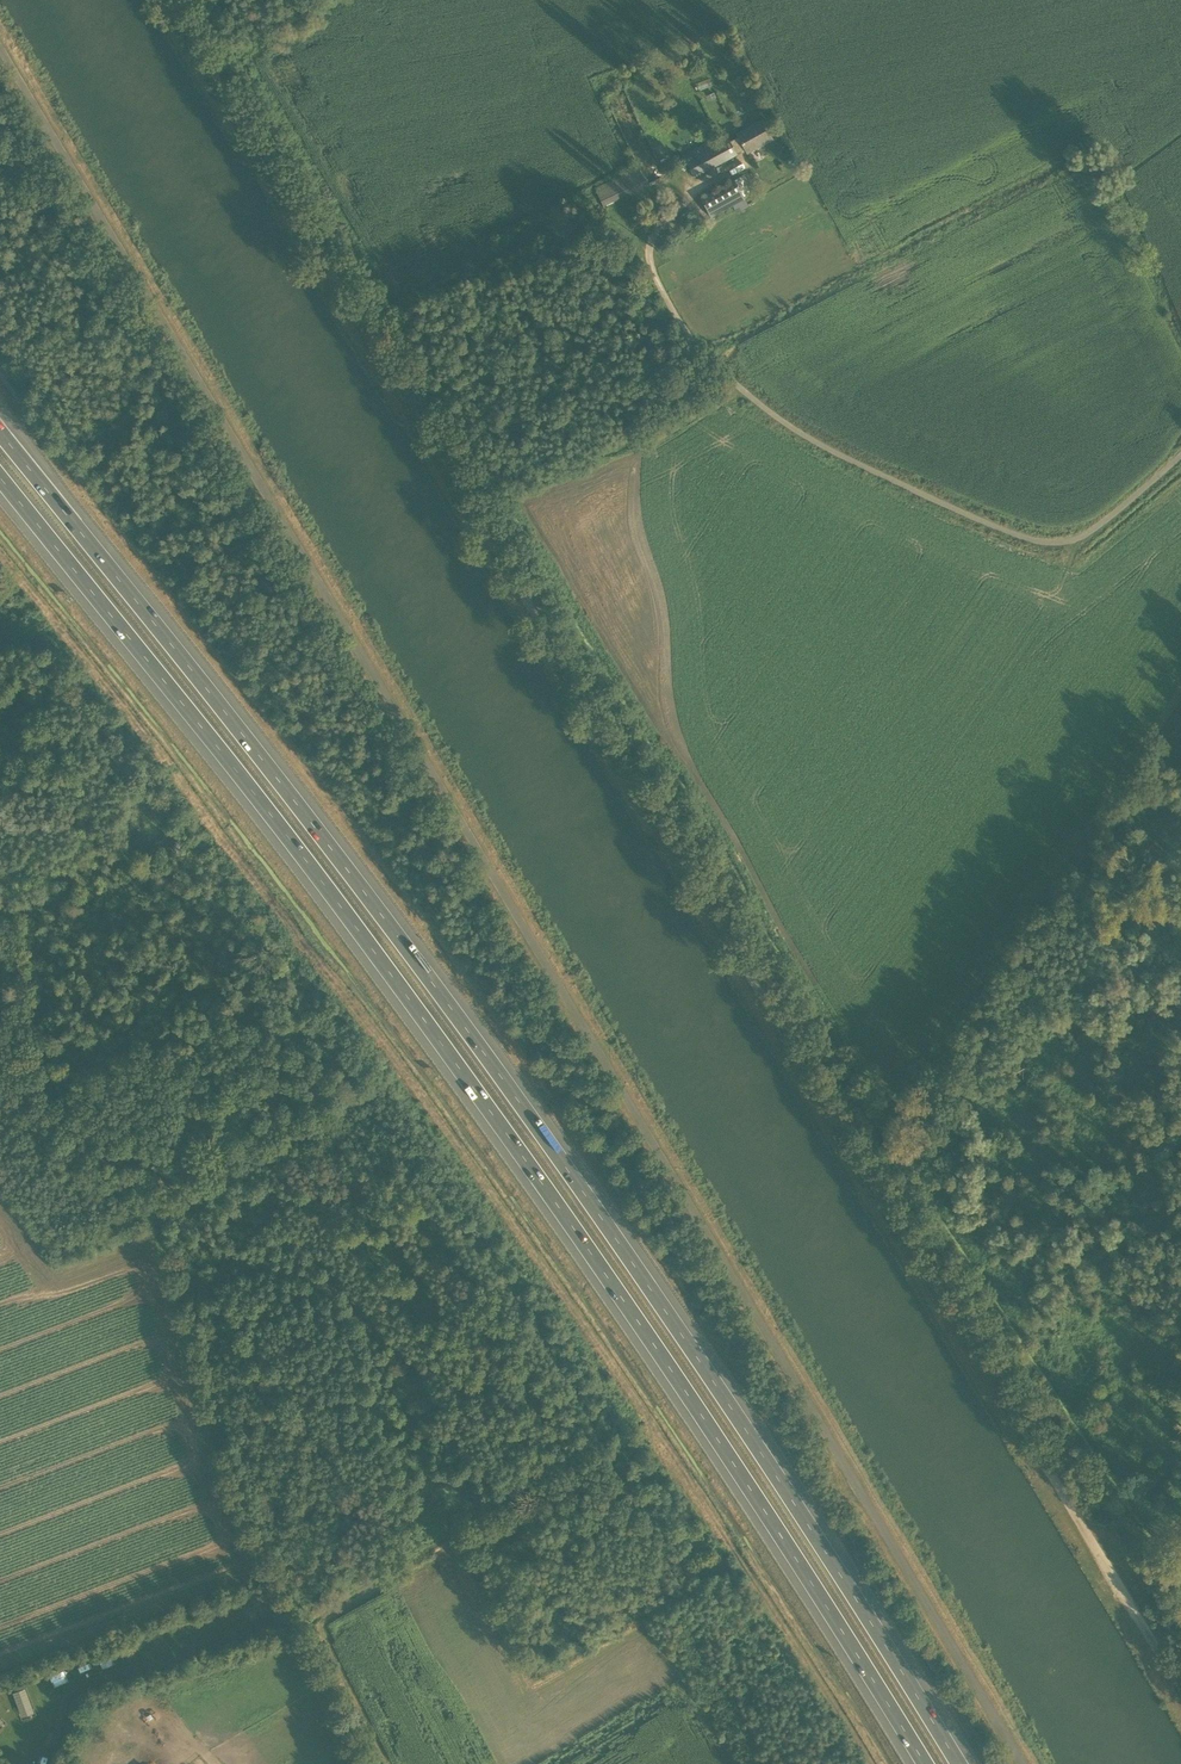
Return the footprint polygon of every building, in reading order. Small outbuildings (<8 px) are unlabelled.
[(604,207),(648,187),(647,184),(666,175),(623,87),(606,96),(639,167),(595,187),(604,207)] [(747,152),(772,139),(762,120),(737,134),(739,136),(730,141),(729,139),(714,147),(710,140),(682,155),(694,177),(737,154),(737,153),(745,149),(747,152)] [(711,217),(744,198),(743,196),(751,191),(743,176),(701,199),(705,206),(711,217)] [(43,1692),(55,1688),(52,1677),(39,1681),(43,1692)] [(12,1691),(20,1716),(33,1712),(25,1687),(12,1691)]
